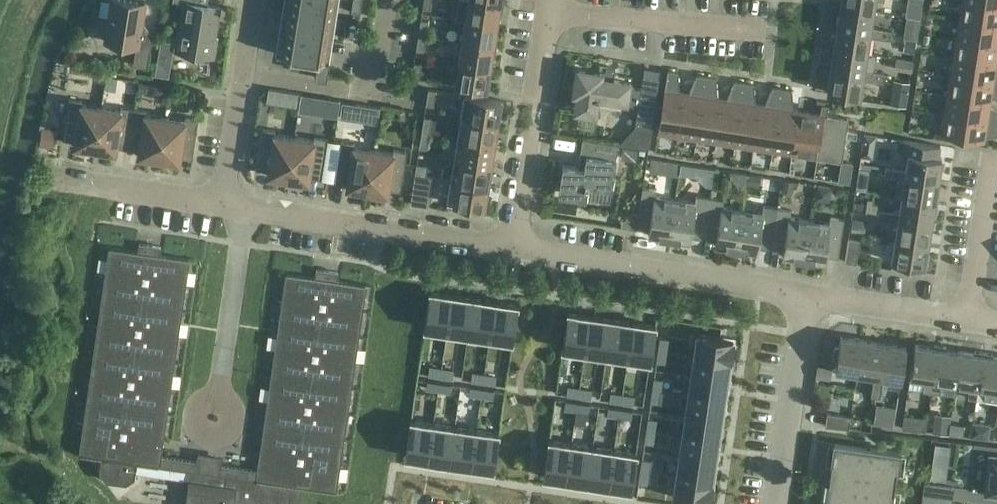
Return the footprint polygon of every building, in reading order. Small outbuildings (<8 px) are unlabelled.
[(152,34),(140,32),(145,3),(124,0),(109,0),(102,43),(135,47),(132,65),(147,67),(152,34)] [(219,7),(196,3),(197,0),(172,0),(172,1),(183,3),(178,30),(177,30),(173,50),(212,56),(219,7)] [(328,63),(329,60),(324,60),(333,0),(284,0),(276,53),(290,55),(287,68),(315,72),(314,77),(326,79),(328,63)] [(361,1),(358,0),(352,0),(350,12),(359,13),(361,1)] [(431,0),(423,0),(422,7),(429,8),(431,0)] [(500,4),(477,0),(468,0),(465,20),(497,25),(500,4)] [(839,8),(873,14),(876,0),(841,0),(839,8)] [(961,0),(958,19),(996,26),(996,6),(961,0)] [(871,28),(873,14),(839,8),(836,27),(890,35),(891,31),(871,28)] [(418,35),(425,36),(427,20),(420,19),(418,35)] [(958,19),(955,38),(996,45),(996,26),(958,19)] [(493,47),(497,25),(465,20),(462,42),(493,47)] [(889,40),(890,35),(836,27),(833,48),(867,54),(870,37),(889,40)] [(434,37),(425,36),(418,35),(415,50),(423,51),(423,49),(432,50),(434,37)] [(955,38),(952,57),(995,64),(996,59),(996,45),(955,38)] [(903,51),(914,53),(915,41),(904,39),(903,51)] [(490,68),(493,47),(462,42),(458,63),(490,68)] [(864,70),(867,54),(833,48),(830,70),(883,78),(884,73),(864,70)] [(910,73),(912,60),(896,57),(893,69),(910,73)] [(995,64),(952,57),(949,76),(996,84),(996,70),(994,68),(995,64)] [(156,61),(154,75),(169,77),(171,64),(156,61)] [(418,79),(421,63),(414,62),(411,78),(418,79)] [(487,90),(490,68),(458,63),(455,85),(487,90)] [(613,80),(615,68),(605,67),(605,71),(600,70),(599,74),(595,73),(595,72),(583,70),(583,71),(578,70),(577,76),(576,76),(574,87),(575,87),(575,93),(579,93),(576,110),(594,113),(596,98),(598,98),(598,96),(624,100),(623,104),(638,107),(635,126),(651,128),(657,91),(641,88),(641,89),(627,87),(628,83),(613,80)] [(677,136),(683,93),(679,92),(677,71),(667,70),(657,133),(677,136)] [(882,83),(883,78),(830,70),(826,92),(860,98),(863,80),(882,83)] [(696,139),(706,76),(696,74),(687,93),(683,93),(677,136),(696,139)] [(105,89),(115,90),(117,78),(107,76),(105,89)] [(714,142),(721,99),(717,98),(715,78),(706,76),(696,139),(714,142)] [(949,76),(946,95),(989,102),(990,97),(996,97),(996,84),(949,76)] [(733,145),(743,82),(733,80),(725,99),(721,99),(714,142),(733,145)] [(893,80),(889,104),(905,107),(909,83),(893,80)] [(137,91),(146,93),(148,84),(139,82),(137,91)] [(753,148),(759,105),(755,104),(753,83),(743,82),(733,145),(753,148)] [(772,151),(781,88),(771,86),(764,105),(759,105),(753,148),(772,151)] [(268,88),(265,102),(275,103),(277,89),(268,88)] [(790,154),(797,111),(793,110),(791,89),(781,88),(772,151),(790,154)] [(433,106),(435,90),(428,89),(425,105),(433,106)] [(301,93),(298,107),(311,109),(313,95),(301,93)] [(459,117),(497,122),(500,107),(502,107),(503,101),(463,95),(459,117)] [(989,102),(946,95),(943,114),(996,123),(996,110),(988,107),(989,102)] [(94,149),(101,108),(81,105),(82,101),(68,99),(62,139),(74,141),(74,146),(94,149)] [(338,117),(355,120),(357,102),(340,99),(338,117)] [(816,158),(824,105),(821,104),(819,114),(797,111),(790,154),(816,158)] [(824,105),(816,158),(841,162),(845,136),(855,138),(856,131),(846,129),(848,119),(826,115),(828,105),(824,105)] [(127,149),(133,109),(121,107),(120,111),(101,108),(94,149),(115,152),(116,147),(127,149)] [(158,159),(165,118),(145,115),(146,111),(133,109),(127,149),(139,151),(138,156),(158,159)] [(943,114),(940,134),(983,141),(984,136),(996,134),(996,123),(943,114)] [(165,118),(158,159),(179,162),(180,157),(192,159),(198,119),(185,117),(184,121),(165,118)] [(421,132),(428,133),(431,118),(423,117),(421,132)] [(495,138),(497,122),(459,117),(456,138),(496,144),(497,139),(495,138)] [(40,145),(53,147),(56,129),(42,127),(40,145)] [(288,179),(294,138),(274,135),(275,131),(262,129),(256,169),(268,171),(267,176),(288,179)] [(426,149),(428,133),(421,132),(418,148),(426,149)] [(872,159),(875,135),(864,133),(860,157),(872,159)] [(294,138),(288,179),(308,182),(309,177),(321,179),(327,139),(314,137),(313,141),(294,138)] [(495,149),(496,144),(456,138),(453,159),(491,165),(493,149),(495,149)] [(564,170),(561,192),(581,195),(580,198),(586,198),(609,201),(611,188),(616,158),(618,145),(618,144),(582,139),(580,153),(585,154),(583,168),(578,167),(562,165),(562,170),(564,170)] [(904,170),(939,175),(941,158),(925,155),(927,143),(903,140),(901,152),(907,153),(904,170)] [(367,191),(373,150),(354,147),(355,144),(341,142),(335,181),(347,183),(346,188),(367,191)] [(636,161),(638,151),(622,148),(620,158),(636,161)] [(373,150),(367,191),(387,194),(388,190),(400,191),(407,152),(393,150),(393,153),(373,150)] [(417,159),(414,175),(425,177),(428,160),(417,159)] [(488,181),(491,165),(453,159),(449,181),(489,187),(490,181),(488,181)] [(651,159),(649,172),(662,174),(664,161),(651,159)] [(687,177),(689,166),(681,165),(680,176),(687,177)] [(939,175),(904,170),(885,167),(883,176),(898,179),(895,195),(900,196),(934,202),(939,175)] [(865,191),(869,170),(858,169),(855,189),(865,191)] [(838,173),(837,181),(840,182),(849,183),(851,175),(841,174),(838,173)] [(759,187),(760,176),(749,174),(747,185),(759,187)] [(411,197),(410,203),(429,206),(433,178),(414,176),(413,181),(411,197)] [(489,192),(489,187),(449,181),(446,203),(453,204),(453,206),(466,208),(466,206),(484,208),(486,192),(489,192)] [(792,194),(793,183),(782,181),(781,193),(792,194)] [(829,201),(831,188),(816,186),(814,199),(829,201)] [(669,239),(675,199),(655,196),(656,189),(642,187),(638,214),(636,227),(649,229),(648,236),(669,239)] [(703,237),(710,198),(696,195),(694,202),(675,199),(669,239),(690,242),(691,235),(703,237)] [(930,228),(934,202),(900,196),(898,212),(878,209),(876,219),(896,222),(930,228)] [(736,249),(742,210),(722,207),(723,200),(710,198),(703,237),(716,239),(715,246),(736,249)] [(865,211),(866,203),(854,201),(853,209),(865,211)] [(770,247),(777,208),(763,206),(762,213),(742,210),(736,249),(757,253),(758,245),(770,247)] [(803,260),(809,220),(790,217),(791,210),(777,208),(770,247),(783,249),(782,257),(803,260)] [(621,221),(621,226),(636,229),(636,227),(638,214),(632,213),(621,221)] [(809,220),(803,260),(824,263),(825,256),(838,258),(844,218),(830,216),(829,223),(809,220)] [(866,221),(852,219),(850,230),(864,232),(866,221)] [(927,247),(930,228),(896,222),(893,242),(927,247)] [(856,264),(859,240),(847,238),(844,262),(856,264)] [(924,267),(927,247),(893,242),(890,261),(901,263),(900,267),(914,269),(915,265),(924,267)] [(301,487),(334,492),(364,284),(336,280),(337,272),(315,269),(314,277),(286,273),(257,470),(220,465),(221,459),(197,456),(196,462),(157,456),(187,258),(159,254),(161,247),(138,243),(137,251),(109,247),(79,455),(94,457),(100,458),(99,472),(106,481),(125,483),(134,476),(136,463),(188,471),(187,480),(188,480),(185,503),(298,503),(301,487)] [(430,291),(424,328),(446,331),(451,295),(430,291)] [(451,295),(446,331),(468,334),(473,298),(451,295)] [(473,298),(468,334),(490,337),(495,301),(473,298)] [(495,301),(490,337),(512,341),(517,304),(495,301)] [(567,312),(562,349),(584,352),(589,316),(567,312)] [(589,316),(584,352),(606,355),(611,319),(589,316)] [(611,319),(606,355),(628,358),(633,322),(611,319)] [(633,322),(628,358),(650,361),(655,325),(633,322)] [(697,332),(694,353),(695,354),(731,359),(734,338),(698,332),(697,332)] [(658,337),(657,350),(666,351),(668,339),(658,337)] [(906,347),(840,337),(838,346),(835,346),(832,359),(836,360),(835,370),(874,376),(871,396),(880,397),(883,377),(901,380),(906,347)] [(931,392),(938,346),(929,344),(929,347),(914,344),(909,378),(924,380),(922,391),(931,392)] [(955,385),(960,352),(946,349),(947,347),(938,346),(931,392),(939,393),(941,383),(955,385)] [(657,350),(655,362),(665,363),(666,351),(657,350)] [(976,399),(983,353),(974,351),(974,354),(960,352),(955,385),(969,387),(967,398),(976,399)] [(694,353),(691,374),(728,380),(731,359),(695,354),(694,353)] [(991,356),(992,354),(983,353),(976,399),(996,402),(996,357),(991,356)] [(827,380),(829,366),(817,364),(815,378),(827,380)] [(429,365),(427,375),(439,377),(441,367),(429,365)] [(441,367),(439,377),(452,378),(453,368),(441,367)] [(471,372),(470,382),(482,383),(484,373),(471,372)] [(484,373),(482,383),(494,385),(496,375),(484,373)] [(691,374),(688,395),(725,401),(728,380),(691,374)] [(653,378),(651,390),(661,391),(662,379),(653,378)] [(427,380),(426,390),(438,392),(439,382),(427,380)] [(439,382),(438,392),(450,393),(451,383),(439,382)] [(567,385),(565,395),(578,397),(579,387),(567,385)] [(469,386),(468,396),(480,397),(481,387),(469,386)] [(481,387),(480,397),(492,399),(493,389),(481,387)] [(579,387),(578,397),(590,398),(591,388),(579,387)] [(651,390),(650,402),(659,403),(661,391),(651,390)] [(609,392),(608,402),(620,403),(622,393),(609,392)] [(622,393),(620,403),(633,405),(634,395),(622,393)] [(688,395),(685,417),(722,422),(725,401),(688,395)] [(565,400),(564,410),(576,412),(577,402),(565,400)] [(577,402),(576,412),(588,413),(589,403),(577,402)] [(875,404),(872,424),(892,427),(895,407),(875,404)] [(607,407),(606,417),(618,418),(620,408),(607,407)] [(620,408),(618,418),(631,420),(632,409),(620,408)] [(931,432),(948,434),(950,415),(933,413),(931,432)] [(848,429),(850,417),(826,414),(824,426),(848,429)] [(685,417),(682,438),(719,443),(722,422),(685,417)] [(925,431),(926,421),(903,418),(902,428),(925,431)] [(949,434),(963,436),(965,420),(951,418),(949,434)] [(647,419),(645,431),(655,432),(656,420),(647,419)] [(411,420),(406,458),(407,458),(408,458),(427,461),(432,423),(412,420),(411,420)] [(432,423),(427,461),(449,463),(454,426),(432,423)] [(970,437),(988,439),(990,426),(972,423),(970,437)] [(454,426),(449,463),(471,466),(476,429),(454,426)] [(476,429),(471,466),(493,469),(498,432),(476,429)] [(645,431),(644,443),(653,444),(655,432),(645,431)] [(682,438),(679,459),(716,464),(719,443),(682,438)] [(549,441),(544,479),(545,479),(546,479),(565,481),(570,444),(550,441),(549,441)] [(570,444),(565,481),(587,484),(592,447),(570,444)] [(899,453),(833,444),(825,503),(892,503),(899,453)] [(947,482),(952,446),(935,444),(930,479),(947,482)] [(592,447),(587,484),(609,487),(614,450),(592,447)] [(614,450),(609,487),(631,490),(636,453),(614,450)] [(985,495),(996,496),(996,458),(990,457),(985,495)] [(640,459),(639,471),(648,472),(650,460),(640,459)] [(679,459),(676,480),(713,485),(716,464),(679,459)] [(639,471),(637,483),(647,484),(648,472),(639,471)] [(676,480),(673,498),(711,503),(713,485),(676,480)] [(953,487),(925,484),(922,503),(950,503),(953,487)]
